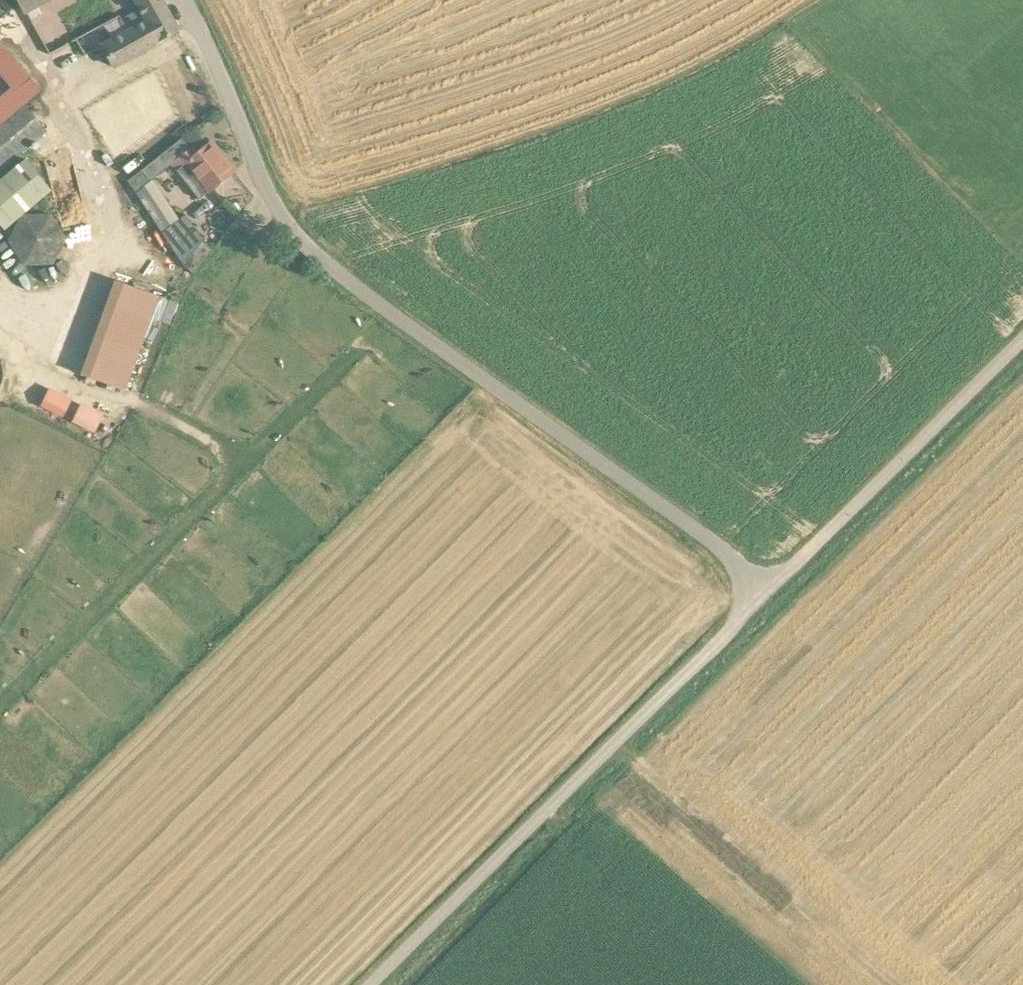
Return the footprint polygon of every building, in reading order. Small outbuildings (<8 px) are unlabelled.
[(52,0),(0,0),(0,2),(8,13),(25,15),(52,0)] [(138,8),(118,20),(125,31),(100,45),(114,70),(178,31),(161,0),(134,0),(138,8)] [(8,13),(0,2),(0,20),(8,13)] [(48,133),(25,106),(0,128),(0,173),(48,133)] [(182,138),(143,169),(152,181),(171,166),(199,201),(235,172),(211,141),(198,152),(192,145),(189,147),(182,138)] [(51,192),(25,160),(0,181),(0,224),(6,231),(51,192)] [(143,169),(128,181),(136,194),(152,181),(143,169)] [(213,250),(203,242),(206,240),(185,215),(179,220),(152,181),(136,194),(183,265),(194,274),(213,250)] [(24,266),(53,265),(66,240),(53,215),(23,216),(8,240),(24,266)] [(162,296),(115,279),(82,374),(129,390),(162,296)]
